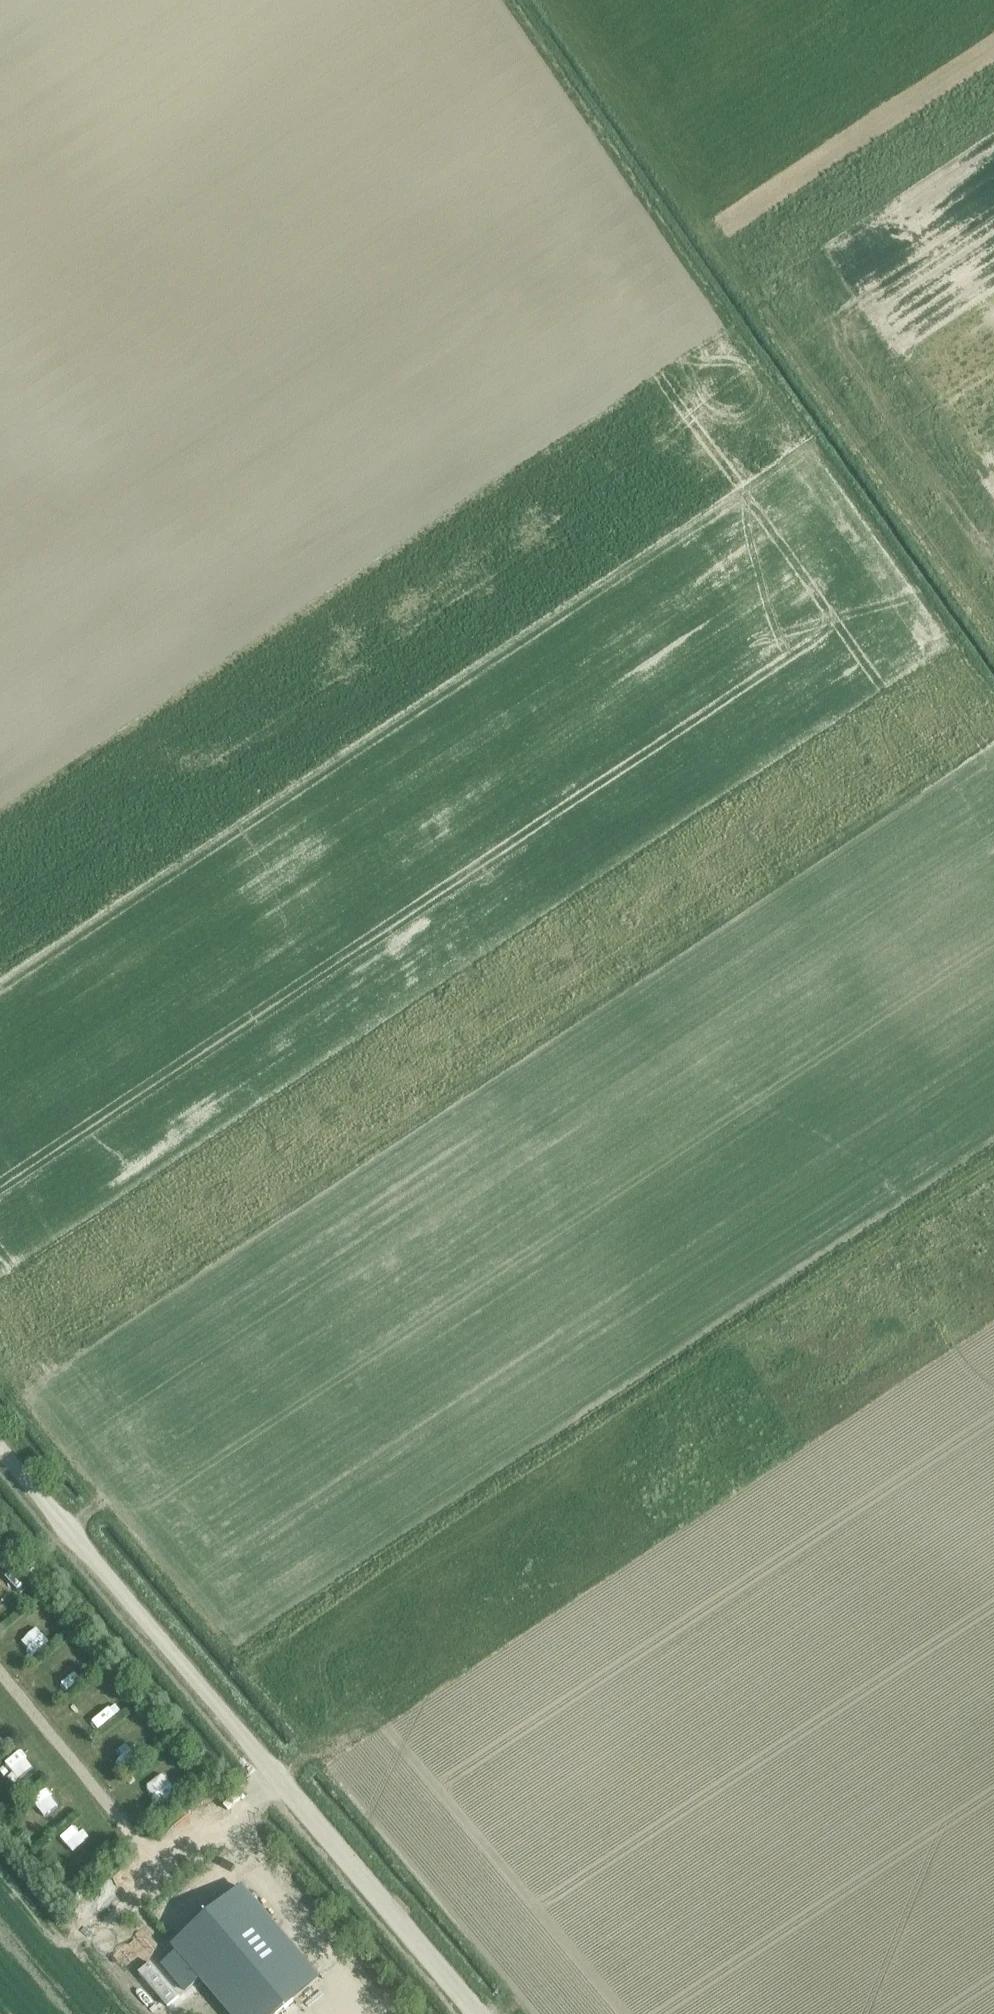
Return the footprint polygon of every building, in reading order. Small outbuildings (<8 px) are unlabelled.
[(319,1979),(242,1888),(173,1946),(180,1954),(166,1967),(186,1990),(200,1978),(231,2013),(278,2013),(319,1979)]
